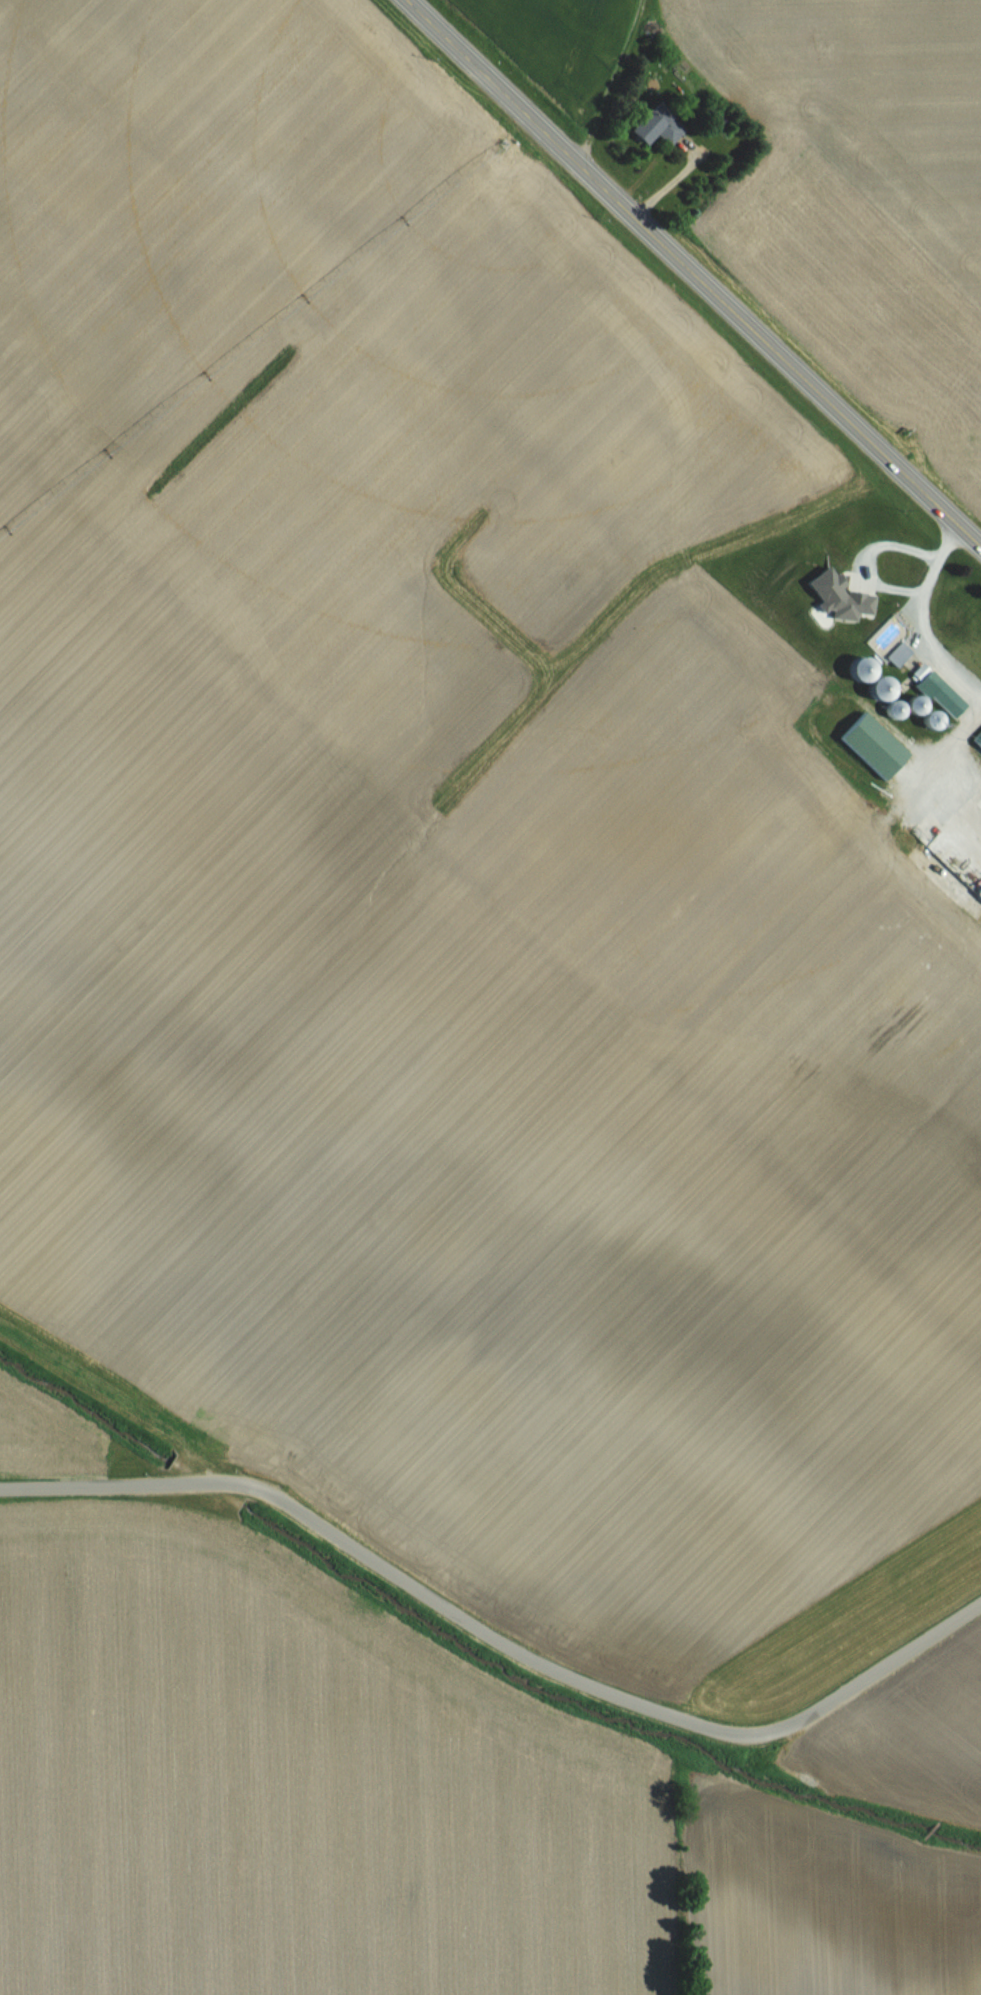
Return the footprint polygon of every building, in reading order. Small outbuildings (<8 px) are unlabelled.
[(653,133),(667,146),(681,131),(651,102),(623,131),(640,147),(653,133)] [(910,651),(900,642),(885,658),(895,667),(910,651)] [(873,666),(853,653),(841,673),(862,686),(859,690),(877,702),(889,683),(869,671),(873,666)] [(949,718),(963,703),(924,666),(910,681),(949,718)] [(904,696),(903,710),(919,711),(920,697),(904,696)] [(884,702),(885,715),(897,715),(896,702),(884,702)] [(861,709),(835,736),(881,779),(906,752),(861,709)] [(927,729),(937,720),(927,709),(917,718),(927,729)] [(940,827),(922,845),(980,901),(980,866),(940,827)]
